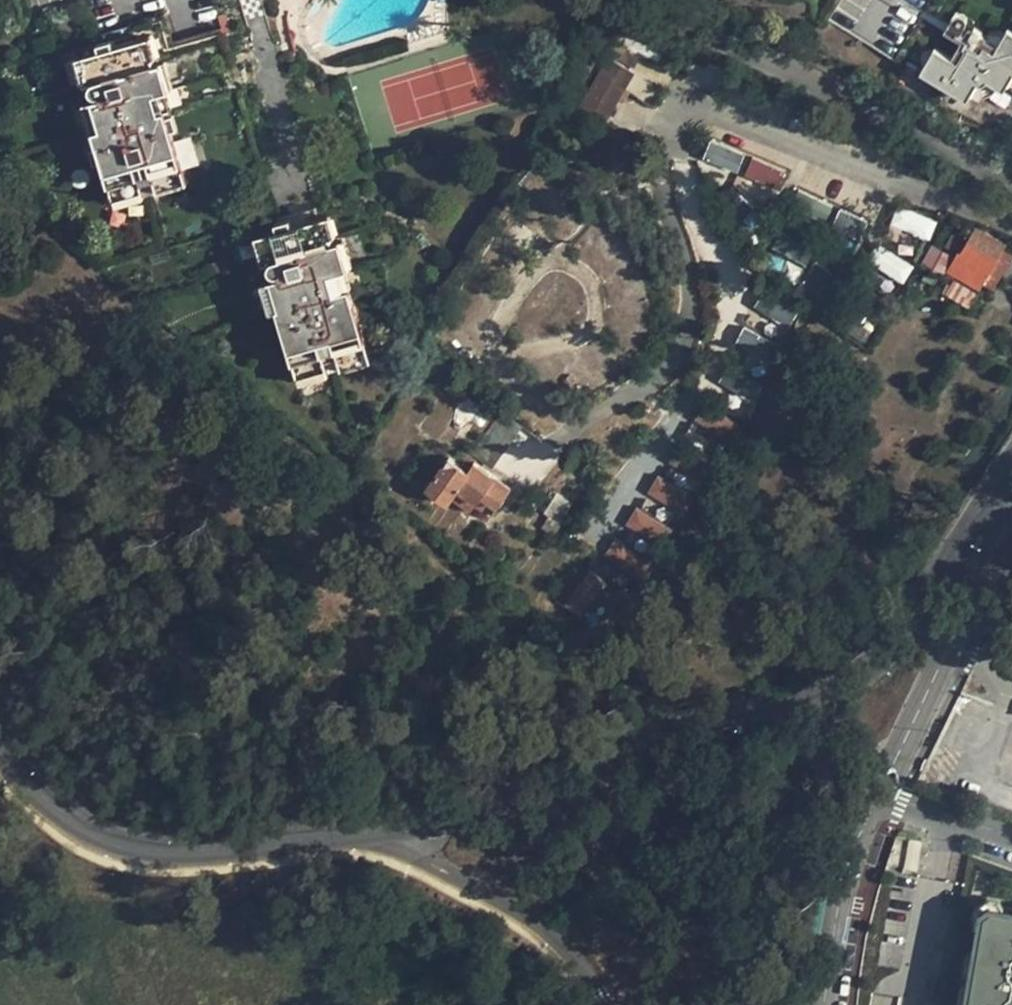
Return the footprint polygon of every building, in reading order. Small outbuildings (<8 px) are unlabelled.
[(683,50),(625,22),(613,40),(673,70),(683,50)] [(93,37),(97,51),(133,41),(129,26),(93,37)] [(1009,30),(994,53),(984,47),(980,52),(969,45),(958,64),(936,49),(923,72),(967,99),(981,76),(1003,89),(1011,74),(1011,32),(1009,30)] [(93,131),(114,206),(145,197),(141,183),(154,179),(158,193),(187,184),(159,90),(169,88),(161,61),(157,62),(149,36),(133,41),(97,51),(77,57),(85,83),(92,81),(91,85),(91,87),(91,89),(93,92),(94,93),(98,94),(99,97),(92,99),(100,129),(93,131)] [(605,58),(581,107),(609,121),(634,72),(605,58)] [(708,140),(702,162),(737,172),(743,150),(708,140)] [(743,178),(779,191),(787,170),(751,157),(743,178)] [(275,219),(278,230),(324,216),(321,205),(275,219)] [(929,238),(934,221),(897,209),(892,226),(929,238)] [(278,230),(257,237),(264,263),(274,260),(275,261),(273,263),(272,264),(271,266),(272,269),(272,271),(274,272),(276,273),(278,273),(280,274),(281,277),(273,280),(280,307),(278,308),(300,384),(328,375),(324,361),(337,357),(341,371),(370,361),(343,269),(348,268),(339,240),(337,240),(329,214),(324,216),(278,230)] [(1006,246),(975,229),(960,255),(958,253),(950,266),(983,284),(1006,246)] [(983,284),(950,266),(947,272),(980,291),(983,284)] [(953,278),(943,294),(966,309),(976,294),(953,278)] [(488,467),(519,422),(503,410),(471,455),(488,467)] [(469,471),(449,455),(425,488),(447,503),(451,497),(458,489),(476,502),(474,506),(490,517),(510,488),(475,463),(469,471)] [(657,475),(646,495),(682,515),(693,495),(657,475)] [(476,502),(458,489),(451,497),(470,511),(474,506),(476,502)] [(556,493),(543,513),(557,523),(571,503),(556,493)] [(623,530),(662,548),(672,526),(633,508),(623,530)] [(536,523),(553,535),(560,525),(557,523),(543,513),(536,523)] [(629,584),(647,572),(623,538),(606,550),(629,584)] [(582,613),(596,581),(583,576),(569,607),(582,613)] [(921,850),(917,879),(929,881),(934,852),(921,850)] [(1001,918),(995,923),(981,1004),(1011,1004),(1011,920),(1001,918)]
